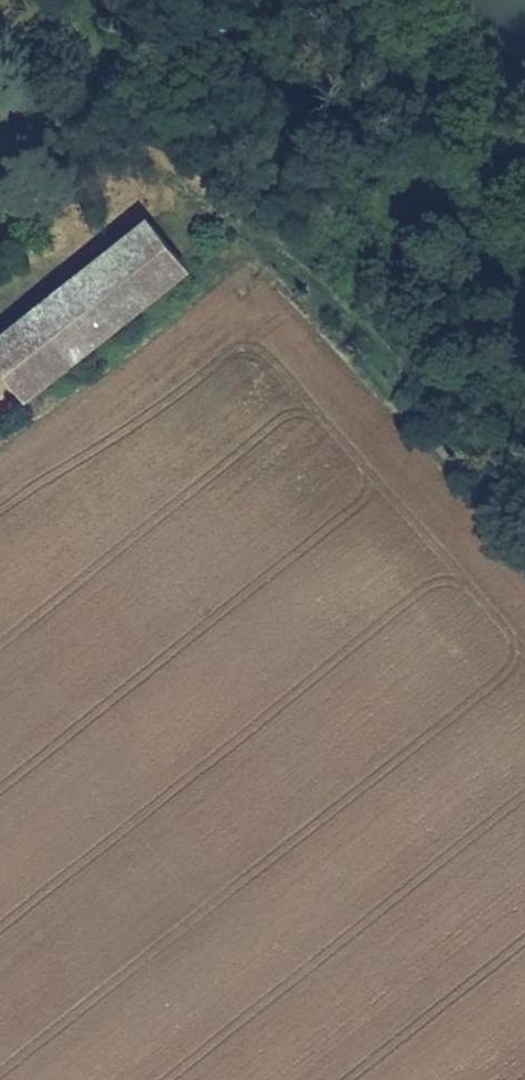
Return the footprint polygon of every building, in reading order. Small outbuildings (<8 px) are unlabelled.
[(32,388),(182,264),(142,217),(0,335),(0,349),(32,388)]
